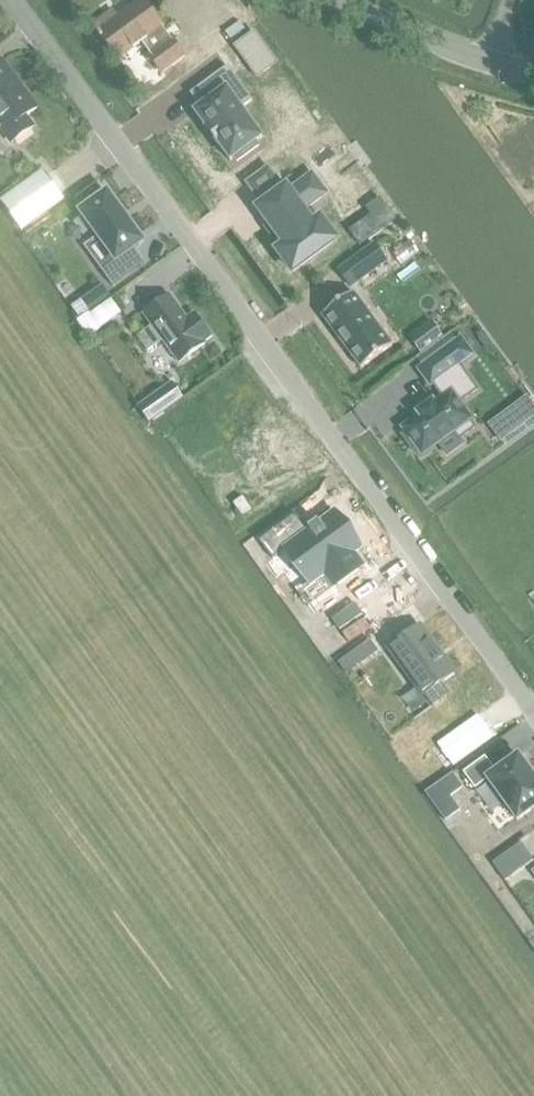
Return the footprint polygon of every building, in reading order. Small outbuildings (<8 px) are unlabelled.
[(113,16),(95,29),(119,62),(143,45),(153,58),(151,60),(162,75),(164,74),(185,58),(184,56),(174,43),(166,49),(156,35),(165,28),(144,1),(117,21),(113,16)] [(255,33),(235,48),(258,78),(277,64),(255,33)] [(224,63),(187,90),(198,105),(192,108),(227,157),(231,154),(234,158),(256,142),(253,137),(259,133),(238,105),(249,97),(224,63)] [(6,133),(3,135),(12,146),(33,131),(26,120),(37,112),(3,65),(0,67),(0,124),(6,133)] [(1,201),(0,202),(22,231),(23,231),(63,201),(42,171),(1,201)] [(293,191),(270,208),(275,215),(273,217),(295,247),(287,252),(301,271),(341,242),(339,240),(342,238),(331,223),(328,225),(326,222),(321,226),(310,212),(330,198),(316,180),(296,195),(293,191)] [(103,197),(96,188),(79,200),(86,210),(81,213),(98,237),(84,247),(113,287),(145,263),(135,249),(143,243),(108,194),(103,197)] [(380,199),(366,209),(371,216),(349,232),(360,246),(395,220),(380,199)] [(411,242),(394,255),(402,266),(419,254),(411,242)] [(375,245),(340,272),(351,287),(386,261),(375,245)] [(102,285),(81,300),(91,314),(112,298),(102,285)] [(364,292),(333,315),(372,368),(403,345),(364,292)] [(153,328),(138,339),(149,354),(165,343),(180,365),(206,347),(204,344),(212,338),(198,320),(191,325),(172,299),(146,317),(153,328)] [(89,313),(77,323),(88,338),(101,328),(89,313)] [(432,321),(409,338),(421,355),(444,338),(432,321)] [(459,440),(461,439),(475,429),(470,422),(472,420),(463,408),(457,399),(462,396),(465,400),(478,391),(459,366),(473,356),(461,339),(419,370),(431,387),(433,385),(444,399),(436,405),(434,402),(417,414),(419,417),(403,429),(406,434),(403,436),(416,454),(419,451),(423,456),(438,445),(454,433),(459,440)] [(144,404),(138,408),(139,410),(148,422),(149,424),(152,422),(184,399),(173,383),(144,404)] [(489,426),(502,442),(533,419),(533,406),(528,398),(489,426)] [(244,517),(254,510),(245,497),(235,504),(244,517)] [(316,527),(292,545),(318,580),(334,569),(344,583),(368,565),(358,551),(367,545),(340,509),(326,520),(325,518),(315,525),(316,527)] [(285,552),(284,551),(287,548),(275,531),(260,542),(273,560),(285,552)] [(420,628),(391,649),(433,706),(450,694),(441,683),(454,674),(420,628)] [(349,657),(338,664),(347,676),(357,668),(349,657)] [(478,716),(437,745),(453,767),(494,738),(478,716)] [(519,756),(496,773),(485,758),(463,774),(475,790),(488,781),(518,822),(533,810),(533,778),(519,756)] [(452,774),(425,794),(432,803),(447,793),(451,798),(463,789),(452,774)] [(533,861),(521,844),(492,865),(504,882),(533,861)]
